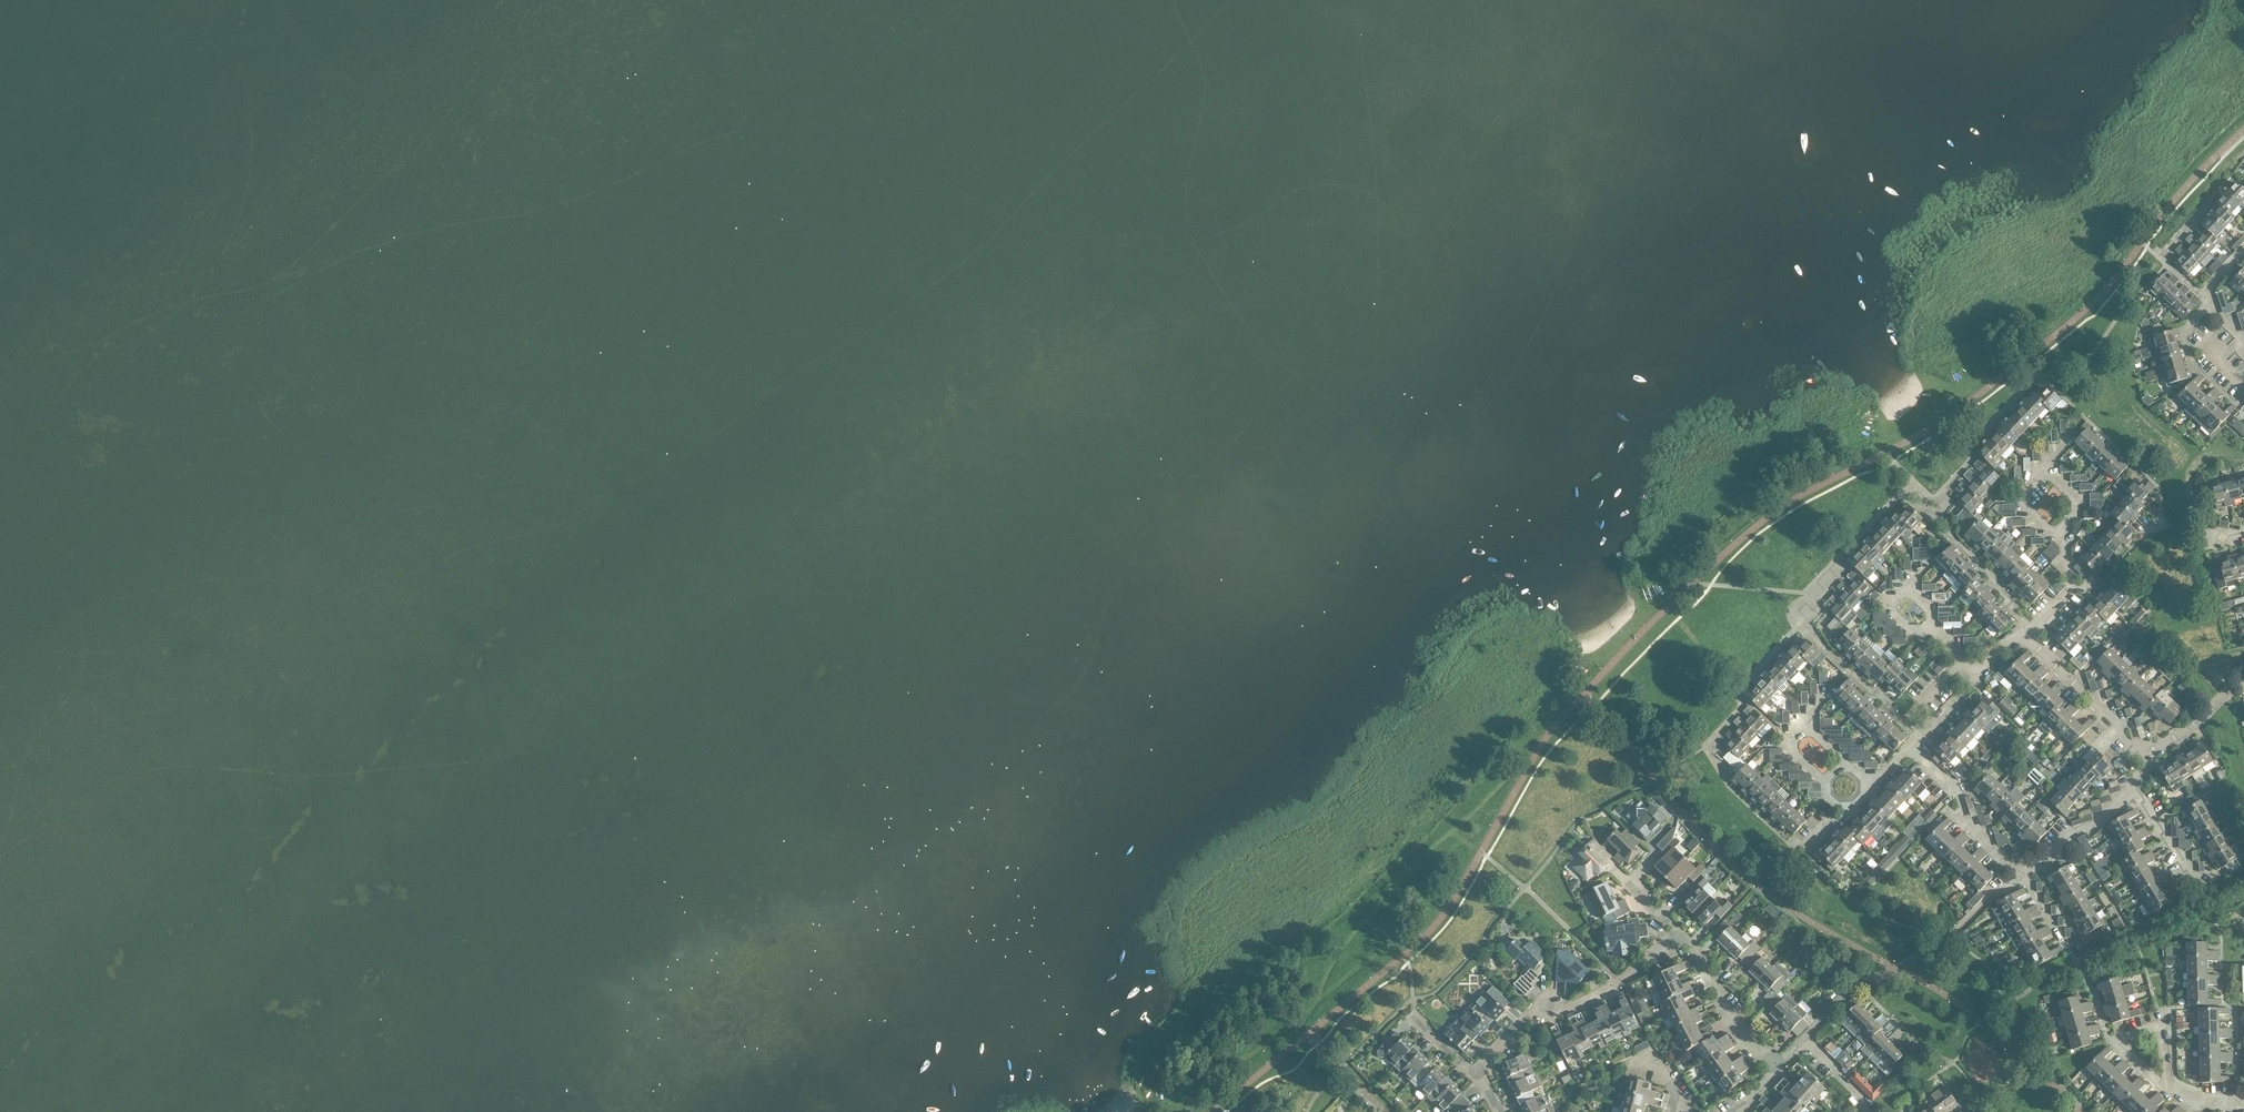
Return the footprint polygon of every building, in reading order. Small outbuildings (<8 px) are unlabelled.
[(2240,206),(2243,202),(2243,191),(2236,183),(2230,189),(2227,187),(2223,191),(2240,206)] [(2240,206),(2223,191),(2220,194),(2223,197),(2217,203),(2221,207),(2231,216),(2231,215),(2240,206)] [(2209,214),(2226,229),(2230,225),(2231,225),(2236,227),(2240,223),(2235,219),(2231,215),(2231,216),(2221,207),(2216,213),(2213,210),(2209,214)] [(2226,229),(2209,214),(2205,218),(2208,220),(2203,225),(2203,226),(2217,239),(2217,238),(2226,229)] [(2201,236),(2197,240),(2197,241),(2210,253),(2221,242),(2217,238),(2217,239),(2203,226),(2203,225),(2202,224),(2198,228),(2201,231),(2199,233),(2201,236)] [(2210,253),(2197,241),(2197,240),(2191,235),(2186,241),(2191,246),(2187,251),(2187,252),(2200,264),(2210,253)] [(2242,245),(2239,241),(2232,248),(2236,252),(2242,245)] [(2189,275),(2200,264),(2187,252),(2187,251),(2181,246),(2178,250),(2181,252),(2179,254),(2181,257),(2176,263),(2189,275)] [(2227,258),(2224,255),(2219,259),(2223,263),(2227,258)] [(2243,291),(2243,269),(2242,267),(2240,268),(2232,276),(2231,278),(2234,281),(2230,286),(2234,290),(2237,287),(2242,293),(2243,291)] [(2162,299),(2175,286),(2180,281),(2176,278),(2174,280),(2171,278),(2168,281),(2163,276),(2151,289),(2162,299)] [(2173,309),(2185,296),(2190,291),(2187,288),(2184,291),(2182,288),(2179,291),(2175,286),(2162,299),(2173,309)] [(2185,296),(2173,309),(2184,319),(2201,301),(2198,298),(2195,301),(2193,298),(2190,301),(2185,296)] [(2152,352),(2159,350),(2177,344),(2175,338),(2179,337),(2177,331),(2149,340),(2152,352)] [(2162,361),(2184,355),(2183,350),(2179,351),(2177,344),(2159,350),(2162,361)] [(2184,355),(2162,361),(2166,373),(2184,367),(2182,361),(2186,360),(2184,355)] [(2196,361),(2201,365),(2207,360),(2202,355),(2196,361)] [(2178,382),(2187,380),(2192,378),(2190,373),(2186,374),(2184,367),(2166,373),(2163,374),(2167,388),(2179,384),(2178,382)] [(2188,407),(2201,393),(2196,388),(2203,380),(2200,376),(2179,398),(2188,407)] [(2062,400),(2060,401),(2048,389),(2042,395),(2039,393),(2036,396),(2035,396),(2048,408),(2047,408),(2052,412),(2056,408),(2057,409),(2064,409),(2067,405),(2062,400)] [(2201,393),(2188,407),(2197,415),(2217,393),(2214,390),(2206,398),(2201,393)] [(2201,427),(2207,421),(2218,409),(2213,404),(2221,396),(2217,393),(2197,415),(2193,419),(2201,427)] [(2035,396),(2036,396),(2035,395),(2028,402),(2025,399),(2022,402),(2038,418),(2047,408),(2048,408),(2035,396)] [(2038,418),(2022,402),(2018,406),(2021,409),(2016,415),(2029,428),(2038,418)] [(2218,409),(2207,421),(2201,427),(2210,436),(2209,437),(2212,440),(2221,430),(2219,428),(2235,410),(2231,406),(2223,414),(2218,409)] [(2029,428),(2016,415),(2010,421),(2007,418),(2004,422),(2020,437),(2029,428)] [(2243,427),(2243,426),(2238,421),(2234,417),(2228,423),(2233,427),(2239,433),(2243,427)] [(2020,437),(2004,422),(2000,426),(2003,429),(1997,434),(2011,447),(2020,437)] [(2081,439),(2089,431),(2090,429),(2085,425),(2077,434),(2081,439)] [(2076,444),(2086,453),(2101,437),(2097,434),(2094,436),(2089,431),(2081,439),(2076,444)] [(2011,447),(1997,434),(1992,440),(1989,438),(1985,441),(2002,457),(2011,447)] [(2095,462),(2108,449),(2102,443),(2105,440),(2101,437),(2086,453),(2095,462)] [(2002,457),(1985,441),(1982,445),(1985,448),(1979,454),(1992,466),(2002,457)] [(2105,472),(2120,455),(2116,452),(2114,455),(2108,449),(2095,462),(2105,472)] [(2120,455),(2105,472),(2115,481),(2128,468),(2121,462),(2124,459),(2120,455)] [(1982,474),(1978,478),(1978,479),(1991,491),(2002,480),(1983,462),(1979,466),(1982,469),(1980,471),(1982,474)] [(1981,502),(1982,501),(1991,492),(1991,491),(1978,479),(1978,478),(1972,473),(1969,476),(1972,479),(1969,481),(1972,484),(1968,488),(1967,489),(1981,502)] [(2142,480),(2139,485),(2136,482),(2131,486),(2122,477),(2117,482),(2126,491),(2126,492),(2130,495),(2142,506),(2145,503),(2143,500),(2149,494),(2153,490),(2156,487),(2150,481),(2147,484),(2142,480)] [(2121,505),(2137,520),(2140,516),(2137,513),(2143,508),(2142,506),(2130,495),(2126,492),(2126,491),(2117,482),(2113,487),(2126,499),(2121,505)] [(2242,499),(2237,482),(2225,485),(2230,507),(2235,506),(2235,501),(2242,499)] [(1965,508),(1972,515),(1984,503),(1982,501),(1981,502),(1967,489),(1968,488),(1964,485),(1961,489),(1964,492),(1961,494),(1964,497),(1959,502),(1965,508)] [(2217,510),(2225,508),(2230,507),(2225,485),(2211,488),(2217,510)] [(1994,504),(1990,500),(1985,505),(1989,509),(1994,504)] [(1906,505),(1903,509),(1897,515),(1910,527),(1909,527),(1913,531),(1913,530),(1918,535),(1923,530),(1918,526),(1923,521),(1915,513),(1906,505)] [(2137,520),(2121,505),(2111,514),(2114,517),(2119,522),(2124,526),(2125,526),(2130,520),(2133,523),(2137,520)] [(1980,522),(1972,515),(1965,508),(1956,518),(1971,532),(1965,538),(1969,542),(1972,539),(1978,544),(1978,545),(1991,531),(1981,522),(1980,522)] [(1884,521),(1900,537),(1913,549),(1920,549),(1920,548),(1918,548),(1918,546),(1914,546),(1907,540),(1912,535),(1910,534),(1913,531),(1909,527),(1910,527),(1897,515),(1896,514),(1891,520),(1887,517),(1884,521)] [(2133,534),(2125,526),(2124,526),(2119,522),(2114,517),(2110,521),(2115,526),(2110,531),(2123,544),(2125,546),(2129,543),(2127,540),(2133,534)] [(1900,537),(1884,521),(1880,524),(1883,528),(1878,533),(1891,546),(1900,537)] [(2081,523),(2072,532),(2077,537),(2086,527),(2081,523)] [(2100,541),(2113,554),(2116,557),(2120,552),(2118,549),(2123,544),(2110,531),(2105,526),(2096,536),(2101,541),(2100,541)] [(1988,554),(2005,535),(2000,530),(1992,529),(1991,531),(1978,545),(1978,544),(1975,547),(1979,551),(1982,548),(1987,553),(1988,554)] [(1891,546),(1878,533),(1872,539),(1869,536),(1865,540),(1882,556),(1891,546)] [(1997,563),(2010,549),(2014,544),(2005,535),(1988,554),(1987,553),(1984,556),(1989,560),(1992,557),(1997,562),(1997,563)] [(1859,553),(1873,565),(1877,569),(1886,560),(1882,556),(1865,540),(1862,544),(1865,547),(1859,553)] [(2082,550),(2087,555),(2082,560),(2091,570),(2088,573),(2092,576),(2095,573),(2098,576),(2102,571),(2099,569),(2104,563),(2091,551),(2092,550),(2082,541),(2080,543),(2084,548),(2082,550)] [(2108,559),(2113,554),(2100,541),(2092,550),(2091,551),(2104,563),(2107,566),(2111,562),(2108,559)] [(1939,551),(1944,556),(1938,562),(1948,572),(1960,558),(1955,553),(1957,550),(1948,542),(1939,551)] [(2053,542),(2048,548),(2043,553),(2053,562),(2060,554),(2059,548),(2053,542)] [(2007,572),(2020,559),(2010,549),(1997,563),(1997,562),(1994,565),(1998,569),(2001,567),(2007,572)] [(1873,565),(1859,553),(1854,558),(1851,556),(1846,560),(1863,576),(1873,565)] [(2238,559),(2237,555),(2232,557),(2238,579),(2243,578),(2243,558),(2238,559)] [(2238,579),(2232,557),(2227,558),(2220,560),(2221,563),(2212,565),(2216,581),(2225,579),(2227,588),(2239,584),(2238,579)] [(1958,581),(1973,565),(1969,562),(1967,564),(1960,558),(1948,572),(1943,576),(1948,581),(1952,576),(1958,581)] [(2026,573),(2030,569),(2020,559),(2007,572),(2004,575),(2014,583),(2016,581),(2017,581),(2025,572),(2026,573)] [(2049,562),(2043,570),(2054,578),(2060,570),(2049,562)] [(2083,578),(2088,573),(2079,564),(2074,568),(2083,578)] [(1973,565),(1958,581),(1967,590),(1968,590),(1977,581),(1980,579),(1981,578),(1974,571),(1977,569),(1973,565)] [(2014,583),(2010,587),(2010,588),(2014,592),(2016,589),(2022,594),(2022,595),(2035,581),(2035,582),(2041,576),(2036,572),(2035,573),(2030,569),(2026,573),(2025,572),(2017,581),(2016,581),(2014,583)] [(1853,583),(1849,587),(1862,600),(1873,589),(1853,571),(1850,575),(1853,577),(1851,580),(1853,583)] [(2032,604),(2045,591),(2054,599),(2062,592),(2052,583),(2050,585),(2041,576),(2035,582),(2035,581),(2022,595),(2022,594),(2019,597),(2024,601),(2026,598),(2032,604)] [(1963,604),(1968,598),(1973,603),(1989,587),(1985,583),(1980,579),(1977,581),(1968,590),(1967,590),(1963,594),(1958,599),(1963,604)] [(2110,592),(2128,609),(2137,600),(2132,595),(2132,596),(2130,594),(2132,592),(2126,586),(2124,588),(2115,580),(2111,584),(2115,588),(2110,592)] [(1839,598),(1839,597),(1839,598),(1852,610),(1862,600),(1849,587),(1843,582),(1840,585),(1843,588),(1841,590),(1843,593),(1839,598)] [(1992,603),(1996,599),(1990,593),(1992,591),(1989,587),(1973,603),(1978,607),(1972,613),(1977,618),(1976,619),(1979,617),(1979,616),(1983,612),(1992,603)] [(1876,592),(1869,599),(1874,603),(1880,596),(1876,592)] [(2098,597),(2115,614),(2120,609),(2124,613),(2128,609),(2110,592),(2106,597),(2102,594),(2098,597)] [(1830,611),(1837,617),(1843,623),(1847,627),(1857,616),(1853,613),(1854,612),(1852,610),(1839,598),(1839,597),(1835,594),(1831,598),(1834,600),(1832,602),(1834,605),(1830,611)] [(2115,614),(2098,597),(2095,601),(2098,605),(2094,610),(2103,619),(2102,619),(2106,623),(2107,622),(2115,614)] [(1989,626),(2004,609),(2000,606),(1998,609),(1992,603),(1983,612),(1979,616),(1979,617),(1976,619),(1981,624),(1984,621),(1989,626)] [(2078,611),(2095,627),(2099,622),(2103,626),(2106,623),(2102,619),(2103,619),(2094,610),(2089,605),(2084,610),(2081,607),(2078,611)] [(1859,618),(1865,612),(1862,608),(1855,615),(1857,616),(1859,618)] [(2004,609),(1989,626),(1999,635),(2011,622),(2005,616),(2008,613),(2004,609)] [(2136,616),(2139,620),(2145,613),(2142,610),(2136,616)] [(2095,627),(2078,611),(2074,615),(2077,618),(2072,622),(2087,636),(2095,627)] [(1868,614),(1865,612),(1859,618),(1862,620),(1868,614)] [(2139,620),(2136,616),(2130,623),(2133,626),(2139,620)] [(1844,648),(1849,653),(1861,640),(1852,631),(1851,632),(1847,627),(1843,623),(1837,617),(1827,627),(1842,641),(1837,647),(1841,651),(1844,648)] [(2087,636),(2072,622),(2067,627),(2065,625),(2061,629),(2078,645),(2087,636)] [(2043,625),(2030,634),(2038,644),(2050,635),(2043,625)] [(2114,629),(2121,636),(2124,632),(2118,626),(2114,629)] [(2078,645),(2061,629),(2058,632),(2060,635),(2055,640),(2069,654),(2078,645)] [(2121,636),(2114,629),(2111,633),(2118,639),(2121,636)] [(1853,657),(1859,662),(1871,649),(1875,645),(1865,636),(1861,640),(1849,653),(1846,656),(1850,660),(1853,657)] [(1810,665),(1816,659),(1821,663),(1826,658),(1820,653),(1819,654),(1807,642),(1801,648),(1798,645),(1795,649),(1807,661),(1810,665)] [(1914,653),(1919,657),(1928,648),(1923,643),(1914,653)] [(2101,649),(2105,653),(2111,646),(2107,643),(2101,649)] [(1807,661),(1795,649),(1794,648),(1788,654),(1785,651),(1782,655),(1798,670),(1807,661)] [(1881,658),(1871,649),(1859,662),(1856,665),(1860,669),(1865,674),(1868,671),(1881,658)] [(2105,653),(2101,649),(2095,656),(2098,659),(2105,653)] [(2105,676),(2120,659),(2110,650),(2098,663),(2103,669),(2101,672),(2105,676)] [(2013,686),(2028,670),(2023,664),(2030,656),(2027,653),(2023,658),(2014,666),(2008,661),(1997,671),(2013,686)] [(1801,674),(1798,671),(1798,670),(1782,655),(1778,659),(1780,662),(1775,667),(1789,680),(1788,680),(1792,683),(1801,674)] [(1943,662),(1938,657),(1929,667),(1934,671),(1940,665),(1943,662)] [(2090,661),(2085,657),(2079,663),(2073,657),(2070,661),(2080,671),(2090,661)] [(1879,681),(1880,680),(1879,680),(1891,668),(1890,667),(1881,658),(1868,671),(1865,674),(1869,678),(1873,675),(1879,681)] [(1894,664),(1890,667),(1891,668),(1879,680),(1880,680),(1883,684),(1885,681),(1891,686),(1904,673),(1908,668),(1899,659),(1894,664)] [(2117,682),(2130,669),(2120,659),(2105,676),(2108,680),(2112,677),(2117,682)] [(1940,665),(1934,671),(1934,672),(1938,676),(1945,669),(1940,665)] [(2024,692),(2045,669),(2041,666),(2033,674),(2028,670),(2013,686),(2014,686),(2016,684),(2024,692)] [(1785,684),(1788,680),(1789,680),(1775,667),(1769,673),(1767,671),(1763,674),(1779,690),(1780,689),(1783,692),(1787,688),(1787,686),(1785,684)] [(2032,700),(2046,686),(2040,681),(2048,673),(2045,669),(2024,692),(2032,700)] [(2130,669),(2117,682),(2123,688),(2120,691),(2124,694),(2140,678),(2130,669)] [(1832,680),(1827,680),(1827,672),(1819,673),(1820,686),(1827,686),(1833,686),(1835,683),(1832,680)] [(1914,683),(1904,673),(1891,686),(1888,689),(1893,693),(1896,691),(1902,696),(1914,683)] [(1779,690),(1763,674),(1759,678),(1762,681),(1757,687),(1770,699),(1779,690)] [(1836,685),(1842,690),(1835,697),(1845,706),(1859,692),(1853,686),(1855,684),(1851,681),(1851,680),(1846,675),(1836,685)] [(2137,700),(2149,687),(2140,678),(2124,694),(2128,698),(2131,695),(2137,700)] [(2046,686),(2032,700),(2028,705),(2037,713),(2041,708),(2062,686),(2059,683),(2051,691),(2046,686)] [(2059,706),(2060,707),(2063,703),(2058,698),(2065,689),(2062,686),(2041,708),(2049,716),(2050,716),(2059,706)] [(1761,709),(1766,704),(1771,708),(1775,704),(1770,699),(1757,687),(1751,692),(1748,690),(1744,694),(1761,709)] [(2144,713),(2150,706),(2159,696),(2149,687),(2137,700),(2142,706),(2140,709),(2144,713)] [(1855,715),(1870,699),(1866,696),(1865,697),(1859,692),(1845,706),(1855,715)] [(2157,718),(2172,702),(2163,693),(2162,692),(2159,696),(2150,706),(2156,711),(2153,714),(2157,718)] [(1999,712),(1982,696),(1979,700),(1981,703),(1977,708),(1991,721),(1999,712)] [(1870,699),(1855,715),(1864,724),(1878,710),(1872,704),(1874,703),(1870,699)] [(2003,699),(1998,705),(2005,712),(2010,706),(2003,699)] [(2172,702),(2157,718),(2161,722),(2164,719),(2170,725),(2183,712),(2172,702)] [(2049,735),(2055,728),(2076,706),(2073,703),(2065,711),(2060,707),(2059,706),(2050,716),(2049,716),(2039,726),(2049,735)] [(1749,717),(1744,722),(1758,735),(1768,724),(1749,706),(1746,710),(1749,712),(1747,715),(1749,717)] [(2017,712),(2010,706),(2005,712),(2012,718),(2017,712)] [(2064,737),(2077,723),(2072,718),(2079,710),(2076,706),(2055,728),(2064,737)] [(1965,714),(1982,730),(1983,729),(1988,735),(1996,726),(1991,721),(1977,708),(1972,713),(1969,710),(1965,714)] [(1870,737),(1874,733),(1874,734),(1890,717),(1886,714),(1884,716),(1878,710),(1864,724),(1860,728),(1870,737)] [(1995,716),(2004,726),(2010,721),(2001,711),(1995,716)] [(1982,730),(1965,714),(1962,718),(1965,721),(1960,725),(1974,738),(1982,730)] [(2013,720),(2018,724),(2022,720),(2017,716),(2013,720)] [(1735,733),(1748,745),(1758,735),(1744,722),(1739,717),(1736,720),(1739,723),(1737,725),(1739,728),(1735,733)] [(1884,743),(1898,729),(1891,723),(1893,721),(1890,717),(1874,734),(1884,743)] [(2077,723),(2064,737),(2073,745),(2089,729),(2089,728),(2094,723),(2090,719),(2082,728),(2077,723)] [(1974,738),(1960,725),(1956,730),(1953,727),(1949,731),(1966,747),(1974,738)] [(2005,734),(2008,738),(2014,732),(2011,728),(2005,734)] [(1725,746),(1731,751),(1739,759),(1750,747),(1748,745),(1735,733),(1730,729),(1727,732),(1730,735),(1728,737),(1731,740),(1725,746)] [(1898,729),(1884,743),(1894,752),(1909,736),(1905,732),(1903,734),(1898,729)] [(1966,747),(1949,731),(1941,740),(1944,743),(1958,756),(1966,747)] [(2008,738),(2005,734),(1999,741),(2002,744),(2008,738)] [(1808,743),(1817,756),(1824,751),(1815,738),(1808,743)] [(2061,738),(2050,748),(2057,755),(2068,745),(2061,738)] [(2082,738),(2076,746),(2083,751),(2089,743),(2082,738)] [(1958,756),(1944,743),(1941,740),(1932,749),(1941,758),(1949,765),(1958,756)] [(1862,746),(1864,744),(1864,743),(1862,746),(1857,746),(1852,741),(1852,744),(1849,744),(1849,753),(1858,753),(1863,753),(1862,746)] [(2192,752),(2202,769),(2213,762),(2201,743),(2197,745),(2198,749),(2192,752)] [(1863,753),(1858,753),(1858,762),(1865,762),(1872,762),(1871,753),(1865,753),(1864,744),(1862,746),(1863,753)] [(1988,752),(1992,755),(1998,749),(1995,745),(1988,752)] [(2070,760),(2078,753),(2074,747),(2065,754),(2070,760)] [(2019,762),(2019,763),(2020,764),(2026,757),(2016,748),(2010,754),(2011,755),(2019,762)] [(2028,748),(2024,753),(2028,757),(2032,753),(2032,752),(2028,748)] [(2081,757),(2104,779),(2107,775),(2104,772),(2110,766),(2097,754),(2097,753),(2092,749),(2083,758),(2081,757)] [(1748,766),(1739,759),(1731,751),(1724,759),(1735,769),(1733,771),(1738,776),(1748,766)] [(1992,755),(1988,752),(1983,758),(1986,762),(1992,755)] [(2202,769),(2192,752),(2186,756),(2184,753),(2180,756),(2192,775),(2202,769)] [(2192,775),(2180,756),(2176,758),(2170,762),(2185,787),(2189,784),(2186,779),(2192,775)] [(2104,779),(2081,757),(2072,766),(2078,773),(2091,786),(2097,780),(2100,782),(2104,779)] [(2045,767),(2050,762),(2046,758),(2041,763),(2045,767)] [(2185,787),(2170,762),(2164,766),(2159,768),(2165,778),(2174,793),(2185,786),(2185,787)] [(1978,763),(1972,769),(1976,773),(1982,766),(1978,763)] [(1745,789),(1758,775),(1748,766),(1738,776),(1732,782),(1736,786),(1739,783),(1745,789)] [(1900,780),(1914,793),(1919,798),(1927,789),(1905,768),(1901,772),(1904,775),(1900,780)] [(2040,774),(2034,768),(2027,776),(2033,781),(2040,774)] [(1955,771),(1952,774),(1959,781),(1962,777),(1955,771)] [(2221,781),(2225,779),(2221,771),(2216,773),(2221,781)] [(2091,786),(2078,773),(2069,782),(2069,783),(2085,798),(2089,794),(2086,791),(2091,786)] [(1754,798),(1772,779),(1767,774),(1762,780),(1758,775),(1745,789),(1742,791),(1746,795),(1749,793),(1754,798)] [(1987,798),(2000,784),(1990,775),(1974,791),(1979,795),(1982,792),(1987,798)] [(2055,788),(2060,792),(2073,805),(2079,799),(2081,802),(2085,798),(2069,783),(2069,782),(2065,778),(2055,788)] [(1764,807),(1777,794),(1767,785),(1772,779),(1754,798),(1752,800),(1756,804),(1758,802),(1764,807)] [(1914,793),(1900,780),(1895,785),(1892,782),(1889,786),(1906,802),(1914,793)] [(1994,810),(2010,793),(2000,784),(1987,798),(1993,803),(1991,806),(1994,810)] [(1906,802),(1889,786),(1885,790),(1888,793),(1883,797),(1898,811),(1906,802)] [(1932,793),(1936,797),(1942,790),(1938,786),(1932,793)] [(2202,792),(2205,796),(2212,792),(2210,787),(2202,792)] [(2100,794),(2101,798),(2110,795),(2108,791),(2106,791),(2105,788),(2099,790),(2100,793),(2100,794)] [(2073,805),(2060,792),(2050,802),(2066,818),(2070,813),(2068,810),(2073,805)] [(2205,796),(2202,792),(2195,796),(2194,795),(2191,797),(2194,802),(2197,800),(2197,801),(2205,796)] [(2010,793),(1994,810),(1998,814),(2001,810),(2006,815),(2007,816),(2017,805),(2018,805),(2020,803),(2010,793)] [(1773,816),(1786,803),(1777,794),(1764,807),(1761,809),(1766,814),(1768,811),(1773,816)] [(2090,803),(2092,807),(2092,808),(2101,805),(2111,801),(2110,795),(2101,798),(2098,799),(2099,800),(2090,803)] [(1981,827),(1975,807),(1974,805),(1972,805),(1969,796),(1965,798),(1971,818),(1977,816),(1981,827)] [(2194,802),(2191,797),(2190,796),(2178,803),(2180,806),(2182,810),(2195,803),(2194,802)] [(1898,811),(1883,797),(1878,802),(1876,799),(1872,803),(1889,819),(1898,811)] [(2192,823),(2208,813),(2201,802),(2182,814),(2184,818),(2188,816),(2192,823)] [(1783,825),(1796,812),(1786,803),(1773,816),(1771,819),(1775,823),(1778,820),(1783,825)] [(1867,815),(1881,828),(1885,832),(1894,823),(1889,819),(1872,803),(1868,807),(1871,810),(1867,815)] [(1903,811),(1912,821),(1920,814),(1910,804),(1903,811)] [(1666,817),(1654,805),(1648,812),(1645,809),(1637,810),(1637,817),(1640,819),(1632,827),(1645,839),(1666,817)] [(2027,814),(2018,805),(2017,805),(2007,816),(2006,815),(2001,821),(2006,825),(2008,822),(2014,827),(2027,814)] [(2081,812),(2082,817),(2091,815),(2103,811),(2101,805),(2092,808),(2092,807),(2089,808),(2090,810),(2081,812)] [(1987,825),(1984,817),(1984,814),(1982,815),(1980,806),(1975,807),(1981,827),(1987,825)] [(1929,823),(1937,815),(1932,810),(1924,819),(1929,823)] [(2116,836),(2133,826),(2129,820),(2138,814),(2136,810),(2119,820),(2116,816),(2111,821),(2112,823),(2109,825),(2116,836)] [(1796,812),(1783,825),(1781,828),(1785,832),(1787,829),(1794,835),(1807,822),(1796,812)] [(2196,837),(2215,825),(2208,813),(2192,823),(2196,830),(2193,832),(2196,837)] [(2021,839),(2037,823),(2027,814),(2014,827),(2020,833),(2018,836),(2021,839)] [(1881,828),(1867,815),(1862,819),(1859,817),(1856,820),(1873,836),(1881,828)] [(2093,821),(2091,815),(2082,817),(2080,818),(2080,820),(2071,823),(2073,827),(2082,825),(2082,824),(2093,821)] [(1936,849),(1950,835),(1944,830),(1952,822),(1948,819),(1944,824),(1943,824),(1927,841),(1936,849)] [(2064,819),(2060,823),(2068,830),(2071,826),(2064,819)] [(1873,836),(1856,820),(1852,824),(1855,827),(1851,832),(1861,842),(1860,842),(1864,846),(1873,836)] [(1913,841),(1921,832),(1911,823),(1903,832),(1908,837),(1913,841)] [(2037,823),(2021,839),(2025,843),(2028,840),(2034,846),(2047,833),(2037,823)] [(1894,824),(1890,831),(1896,834),(1900,826),(1894,824)] [(2206,846),(2222,836),(2233,829),(2230,824),(2219,831),(2215,825),(2196,837),(2198,841),(2202,839),(2206,846)] [(2122,846),(2148,831),(2146,827),(2136,832),(2133,826),(2116,836),(2122,846)] [(1852,850),(1860,842),(1861,842),(1851,832),(1847,828),(1842,833),(1839,830),(1835,834),(1852,850)] [(1635,848),(1640,843),(1626,830),(1622,835),(1617,831),(1610,839),(1621,850),(1614,858),(1621,866),(1626,861),(1629,864),(1640,852),(1635,848)] [(2148,831),(2122,846),(2128,856),(2128,857),(2138,851),(2145,847),(2142,840),(2151,835),(2148,831)] [(1944,858),(1966,835),(1962,832),(1954,840),(1950,835),(1936,849),(1944,858)] [(1852,850),(1835,834),(1827,843),(1844,859),(1852,850)] [(1953,866),(1967,851),(1961,846),(1969,838),(1966,835),(1944,858),(1953,866)] [(2002,837),(2005,846),(2010,844),(2007,835),(2002,837)] [(2210,860),(2229,848),(2222,836),(2206,846),(2210,853),(2207,855),(2210,860)] [(1904,850),(1913,841),(1908,837),(1900,845),(1904,850)] [(1607,863),(1611,858),(1593,840),(1580,854),(1584,857),(1574,867),(1588,880),(1595,873),(1599,876),(1609,865),(1607,863)] [(1656,868),(1667,879),(1685,859),(1675,849),(1679,845),(1674,840),(1663,851),(1668,856),(1656,868)] [(1835,868),(1841,863),(1845,867),(1849,863),(1844,859),(1827,843),(1823,848),(1818,852),(1827,860),(1823,864),(1832,872),(1835,868)] [(1904,850),(1900,845),(1897,843),(1888,852),(1896,859),(1904,850)] [(2105,848),(2103,845),(2094,850),(2096,854),(2099,852),(2100,854),(2106,850),(2105,849),(2105,848)] [(2229,848),(2210,860),(2212,864),(2216,862),(2220,869),(2236,860),(2229,848)] [(1967,851),(1953,866),(1962,874),(1983,852),(1979,849),(1972,856),(1967,851)] [(1931,869),(1940,855),(1934,851),(1925,866),(1931,869)] [(2127,871),(2153,855),(2151,851),(2142,857),(2138,851),(2128,857),(2128,856),(2121,861),(2127,871)] [(1887,868),(1896,859),(1888,852),(1880,861),(1887,868)] [(1966,887),(1984,868),(1979,863),(1986,855),(1983,852),(1962,874),(1957,879),(1966,887)] [(1858,866),(1864,872),(1876,860),(1871,854),(1858,866)] [(2130,884),(2151,871),(2147,865),(2156,860),(2153,855),(2127,871),(2128,872),(2124,874),(2130,884)] [(1696,870),(1685,859),(1667,879),(1678,889),(1689,877),(1694,882),(1701,875),(1706,870),(1700,865),(1696,870)] [(1880,876),(1887,868),(1880,861),(1872,869),(1880,876)] [(1987,883),(1996,874),(1996,873),(2000,868),(1997,865),(1989,873),(1984,868),(1966,887),(1974,895),(1965,905),(1970,910),(1973,907),(1984,896),(1979,891),(1987,883)] [(2058,889),(2074,879),(2067,867),(2048,879),(2051,883),(2054,882),(2058,889)] [(1874,871),(1874,870),(1865,879),(1871,885),(1873,882),(1880,876),(1874,871)] [(1835,874),(1841,880),(1845,877),(1838,871),(1835,874)] [(2136,894),(2166,876),(2164,872),(2154,877),(2151,871),(2130,884),(2136,894)] [(1694,914),(1710,897),(1702,890),(1709,883),(1701,875),(1694,882),(1689,887),(1694,892),(1683,903),(1694,914)] [(2142,905),(2163,892),(2159,886),(2169,880),(2166,876),(2136,894),(2142,905)] [(2062,902),(2081,890),(2074,879),(2058,889),(2062,895),(2059,897),(2062,902)] [(1602,918),(1614,912),(1617,919),(1631,912),(1625,899),(1617,903),(1608,884),(1590,893),(1602,918)] [(2004,916),(2020,905),(2017,899),(2026,893),(2024,889),(2002,902),(1999,898),(1995,901),(1997,905),(2004,916)] [(2072,911),(2088,902),(2081,890),(2062,902),(2065,906),(2068,905),(2072,911)] [(2163,892),(2142,905),(2149,915),(2179,897),(2176,892),(2167,897),(2163,892)] [(1756,906),(1760,902),(1754,896),(1750,901),(1756,906)] [(1710,897),(1694,914),(1705,925),(1716,914),(1721,918),(1733,906),(1725,899),(1718,905),(1710,897)] [(2092,899),(2088,902),(2072,911),(2076,918),(2073,920),(2076,925),(2095,913),(2091,907),(2095,904),(2092,899)] [(1776,919),(1769,926),(1775,933),(1789,918),(1787,916),(1771,905),(1766,910),(1776,919)] [(2020,905),(2004,916),(1998,920),(2004,930),(2010,926),(2036,910),(2034,905),(2024,911),(2020,905)] [(2016,936),(2033,926),(2029,920),(2039,914),(2036,910),(2010,926),(2016,936)] [(2095,913),(2076,925),(2078,929),(2082,927),(2086,935),(2102,925),(2095,913)] [(1636,939),(1649,936),(1647,923),(1640,924),(1639,918),(1628,920),(1629,926),(1620,928),(1619,924),(1607,926),(1608,932),(1606,933),(1609,951),(1614,950),(1615,957),(1631,954),(1630,948),(1637,947),(1636,939)] [(2131,927),(2136,924),(2134,919),(2132,918),(2127,921),(2131,927)] [(1758,934),(1762,928),(1754,921),(1749,926),(1758,934)] [(1717,941),(1727,951),(1741,937),(1740,936),(1731,927),(1730,928),(1724,922),(1713,933),(1720,939),(1717,941)] [(2017,950),(2019,949),(2049,930),(2046,926),(2036,932),(2033,926),(2016,936),(2011,940),(2017,950)] [(2025,959),(2045,947),(2041,940),(2051,934),(2049,930),(2019,949),(2025,959)] [(1739,958),(1745,964),(1756,953),(1761,948),(1754,942),(1756,940),(1746,931),(1740,936),(1741,937),(1727,951),(1737,960),(1739,958)] [(1767,939),(1763,943),(1775,954),(1783,946),(1777,941),(1774,945),(1767,939)] [(1545,965),(1542,962),(1546,958),(1542,954),(1544,953),(1532,941),(1526,948),(1517,940),(1506,952),(1515,960),(1517,958),(1525,967),(1528,964),(1533,968),(1529,972),(1534,977),(1545,965)] [(2187,945),(2188,957),(2218,956),(2218,951),(2207,952),(2207,944),(2198,944),(2187,945)] [(2045,947),(2025,959),(2032,970),(2045,961),(2062,951),(2059,947),(2049,953),(2045,947)] [(1825,951),(1822,948),(1816,955),(1820,960),(1826,953),(1825,951)] [(1579,983),(1590,972),(1570,952),(1558,951),(1557,982),(1579,983)] [(1762,959),(1756,953),(1745,964),(1751,970),(1749,972),(1759,981),(1773,967),(1772,967),(1763,958),(1762,959)] [(2218,956),(2188,957),(2188,969),(2207,969),(2207,961),(2218,961),(2218,956)] [(1777,961),(1772,967),(1773,967),(1759,981),(1766,988),(1764,990),(1768,993),(1764,997),(1770,1002),(1777,995),(1788,983),(1794,977),(1777,961)] [(1656,988),(1657,992),(1680,981),(1677,975),(1691,968),(1687,962),(1654,978),(1658,987),(1656,988)] [(2207,969),(2188,969),(2188,981),(2219,980),(2219,975),(2208,976),(2207,969)] [(1526,995),(1534,987),(1523,976),(1515,985),(1526,995)] [(2105,997),(2134,989),(2132,984),(2121,987),(2119,979),(2098,985),(2099,991),(2103,989),(2105,997)] [(1662,994),(1666,1002),(1666,1003),(1699,986),(1696,980),(1683,986),(1680,981),(1657,992),(1659,995),(1662,994)] [(2219,980),(2188,981),(2189,993),(2208,993),(2208,985),(2219,985),(2219,980)] [(1665,1017),(1688,1006),(1685,1000),(1703,992),(1699,986),(1666,1003),(1666,1002),(1662,1004),(1666,1013),(1663,1014),(1665,1017)] [(1486,991),(1476,1002),(1496,1021),(1505,1011),(1504,1009),(1510,1003),(1493,987),(1487,993),(1486,991)] [(1633,1004),(1638,1001),(1632,988),(1627,991),(1633,1004)] [(2105,1011),(2127,1005),(2125,998),(2135,994),(2134,989),(2105,997),(2108,1006),(2104,1007),(2105,1011)] [(2061,1010),(2080,1004),(2076,991),(2057,996),(2061,1010)] [(1624,1010),(1618,1013),(1629,1035),(1633,1033),(1631,1031),(1640,1027),(1624,993),(1617,996),(1624,1010)] [(2208,993),(2189,993),(2189,1006),(2212,1005),(2219,1004),(2219,999),(2208,999),(2208,993)] [(1770,1014),(1780,1024),(1798,1005),(1788,996),(1783,1001),(1777,995),(1770,1002),(1766,1006),(1772,1012),(1770,1014)] [(2051,1002),(2049,996),(2043,997),(2045,1004),(2051,1002)] [(1802,998),(1797,1002),(1805,1011),(1810,1007),(1802,998)] [(1496,1021),(1476,1002),(1460,1018),(1480,1037),(1496,1021)] [(1629,1035),(1618,1013),(1612,1015),(1606,1002),(1599,1005),(1616,1039),(1624,1034),(1625,1037),(1629,1035)] [(2065,1023),(2084,1018),(2083,1014),(2094,1011),(2091,1002),(2080,1005),(2080,1004),(2061,1010),(2065,1023)] [(1849,1031),(1866,1012),(1858,1004),(1840,1023),(1849,1031)] [(1616,1039),(1599,1005),(1593,1008),(1600,1021),(1594,1024),(1605,1047),(1609,1045),(1608,1043),(1616,1039)] [(1676,1027),(1707,1011),(1705,1005),(1691,1011),(1688,1006),(1665,1017),(1667,1021),(1672,1019),(1676,1027)] [(1808,1014),(1808,1015),(1798,1005),(1780,1024),(1790,1033),(1792,1031),(1798,1037),(1808,1026),(1810,1027),(1815,1021),(1808,1014)] [(2129,1013),(2127,1005),(2105,1011),(2107,1016),(2110,1015),(2113,1024),(2141,1015),(2140,1009),(2129,1013)] [(2200,1022),(2219,1022),(2219,1015),(2230,1014),(2230,1009),(2223,1010),(2223,1009),(2199,1010),(2200,1022)] [(1677,1041),(1699,1030),(1696,1025),(1710,1018),(1707,1011),(1676,1027),(1680,1035),(1675,1038),(1677,1041)] [(1591,1048),(1575,1016),(1573,1012),(1567,1016),(1572,1027),(1573,1027),(1576,1033),(1570,1036),(1581,1059),(1585,1057),(1582,1052),(1591,1048)] [(1861,1034),(1875,1020),(1866,1012),(1849,1031),(1856,1038),(1861,1034)] [(1605,1047),(1594,1024),(1588,1027),(1585,1021),(1581,1013),(1575,1016),(1591,1048),(1599,1044),(1601,1049),(1605,1047)] [(1465,1053),(1480,1037),(1460,1018),(1462,1019),(1456,1025),(1455,1024),(1445,1034),(1465,1053)] [(2069,1037),(2099,1028),(2098,1025),(2087,1028),(2084,1018),(2065,1023),(2069,1037)] [(1875,1020),(1861,1034),(1869,1042),(1879,1032),(1880,1032),(1883,1028),(1875,1020)] [(2200,1034),(2231,1034),(2231,1029),(2219,1029),(2219,1022),(2200,1022),(2200,1034)] [(1577,1060),(1581,1059),(1570,1036),(1564,1039),(1558,1025),(1551,1028),(1566,1060),(1575,1055),(1577,1060)] [(2099,1028),(2069,1037),(2073,1050),(2092,1045),(2090,1037),(2101,1034),(2099,1028)] [(1688,1051),(1696,1047),(1711,1039),(1709,1033),(1702,1036),(1699,1030),(1677,1041),(1679,1045),(1683,1043),(1688,1051)] [(1396,1032),(1380,1049),(1378,1051),(1377,1053),(1377,1054),(1378,1057),(1380,1058),(1383,1058),(1384,1057),(1394,1067),(1414,1047),(1403,1037),(1402,1038),(1396,1032)] [(1888,1040),(1880,1032),(1879,1032),(1869,1042),(1861,1050),(1869,1058),(1869,1059),(1888,1040)] [(1714,1037),(1711,1039),(1696,1047),(1705,1059),(1705,1060),(1734,1039),(1730,1034),(1717,1042),(1714,1037)] [(2200,1046),(2220,1046),(2219,1039),(2231,1038),(2231,1034),(2200,1034),(2200,1046)] [(1546,1042),(1551,1052),(1552,1052),(1558,1049),(1553,1039),(1546,1042)] [(1709,1073),(1729,1059),(1725,1054),(1738,1045),(1734,1039),(1705,1060),(1705,1059),(1703,1061),(1709,1069),(1706,1070),(1709,1073)] [(1877,1067),(1896,1047),(1888,1040),(1869,1059),(1877,1067)] [(1830,1051),(1834,1046),(1831,1042),(1826,1047),(1830,1051)] [(1834,1046),(1830,1051),(1833,1054),(1838,1049),(1834,1046)] [(2201,1058),(2231,1058),(2231,1053),(2220,1053),(2220,1046),(2200,1046),(2201,1058)] [(1410,1082),(1430,1062),(1414,1047),(1394,1067),(1410,1082)] [(1888,1077),(1893,1071),(1891,1069),(1904,1056),(1896,1047),(1877,1067),(1888,1077)] [(2096,1078),(2109,1064),(2104,1059),(2112,1051),(2108,1047),(2104,1052),(2103,1052),(2087,1069),(2096,1078)] [(1842,1070),(1851,1061),(1847,1058),(1850,1055),(1845,1050),(1835,1060),(1840,1065),(1843,1069),(1842,1069),(1842,1070)] [(1510,1087),(1536,1074),(1532,1067),(1531,1067),(1525,1055),(1501,1067),(1507,1079),(1506,1079),(1510,1087)] [(1718,1083),(1749,1061),(1745,1055),(1733,1064),(1729,1059),(1709,1073),(1711,1077),(1713,1075),(1718,1083)] [(2201,1070),(2220,1070),(2220,1063),(2231,1062),(2231,1058),(2201,1058),(2201,1070)] [(1749,1061),(1718,1083),(1724,1090),(1722,1092),(1724,1096),(1745,1081),(1741,1076),(1753,1067),(1749,1061)] [(1851,1061),(1842,1070),(1845,1074),(1849,1070),(1854,1065),(1851,1061)] [(2109,1064),(2096,1078),(2105,1086),(2126,1064),(2122,1061),(2115,1069),(2109,1064)] [(1427,1097),(1446,1078),(1430,1062),(1410,1082),(1427,1097)] [(1804,1079),(1800,1084),(1818,1101),(1821,1098),(1819,1096),(1826,1089),(1798,1063),(1793,1069),(1804,1079)] [(2126,1064),(2105,1086),(2114,1094),(2127,1080),(2122,1075),(2130,1067),(2126,1064)] [(1448,1079),(1455,1073),(1450,1068),(1443,1074),(1448,1079)] [(2220,1070),(2201,1070),(2201,1083),(2225,1082),(2232,1082),(2232,1077),(2221,1077),(2220,1070)] [(1520,1107),(1545,1094),(1536,1074),(1510,1087),(1520,1107)] [(1570,1074),(1562,1078),(1565,1085),(1573,1081),(1570,1074)] [(1858,1086),(1865,1080),(1861,1076),(1856,1082),(1860,1085),(1858,1086)] [(2127,1080),(2114,1094),(2122,1103),(2143,1080),(2140,1077),(2132,1085),(2127,1080)] [(1446,1109),(1460,1094),(1462,1093),(1446,1078),(1427,1097),(1442,1111),(1443,1111),(1446,1109)] [(1627,1092),(1663,1101),(1665,1095),(1650,1091),(1652,1084),(1628,1078),(1626,1083),(1629,1083),(1627,1092)] [(1784,1078),(1780,1083),(1805,1107),(1812,1100),(1816,1104),(1818,1101),(1800,1084),(1796,1088),(1784,1078)] [(2143,1080),(2122,1103),(2131,1111),(2144,1097),(2139,1092),(2147,1084),(2143,1080)] [(1864,1081),(1860,1085),(1858,1087),(1873,1102),(1886,1089),(1880,1083),(1873,1090),(1864,1081)] [(1782,1103),(1791,1111),(1801,1111),(1805,1107),(1780,1083),(1775,1089),(1786,1099),(1782,1103)] [(1952,1111),(1959,1105),(1945,1086),(1935,1093),(1949,1111),(1953,1111),(1952,1111)] [(1663,1101),(1627,1092),(1625,1101),(1622,1101),(1621,1105),(1645,1111),(1647,1104),(1662,1108),(1663,1101)] [(1935,1093),(1926,1100),(1931,1107),(1931,1106),(1935,1111),(1949,1111),(1935,1093)] [(2131,1111),(2132,1111),(2146,1111),(2161,1097),(2157,1093),(2149,1102),(2144,1097),(2131,1111)] [(1473,1107),(1472,1108),(1468,1100),(1467,1101),(1460,1094),(1446,1109),(1448,1111),(1476,1111),(1473,1107)] [(1520,1107),(1522,1111),(1554,1111),(1545,1094),(1520,1107)] [(1709,1097),(1711,1107),(1719,1106),(1716,1096),(1709,1097)] [(2146,1111),(2160,1111),(2157,1108),(2164,1100),(2161,1097),(2146,1111)] [(2094,1107),(2098,1110),(2102,1105),(2099,1102),(2094,1107)] [(1768,1108),(1762,1103),(1757,1108),(1761,1111),(1771,1111),(1768,1108)] [(1782,1103),(1778,1108),(1772,1103),(1768,1108),(1771,1111),(1791,1111),(1782,1103)]
